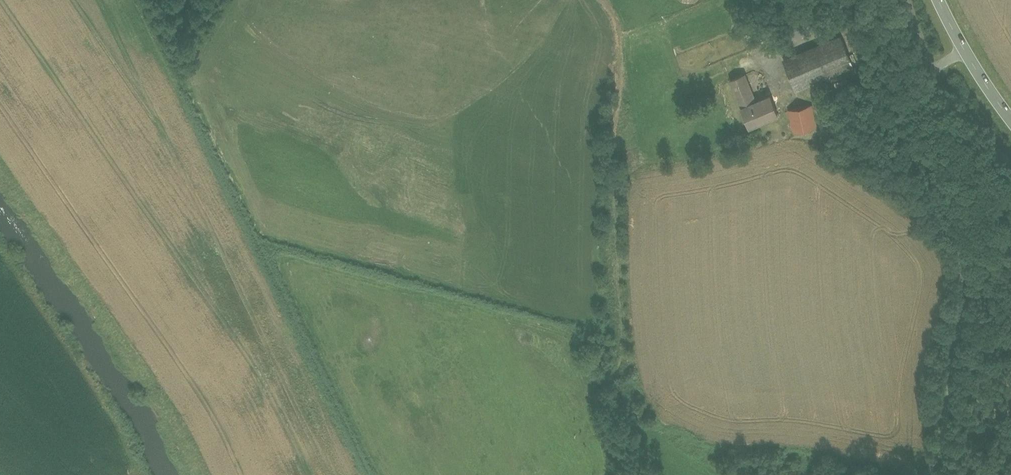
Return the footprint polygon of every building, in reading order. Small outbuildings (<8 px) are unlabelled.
[(840,37),(781,60),(794,91),(852,68),(840,37)] [(743,75),(729,81),(740,108),(754,103),(743,75)] [(771,98),(740,110),(749,132),(779,120),(771,98)] [(815,102),(789,108),(794,132),(820,126),(815,102)]
